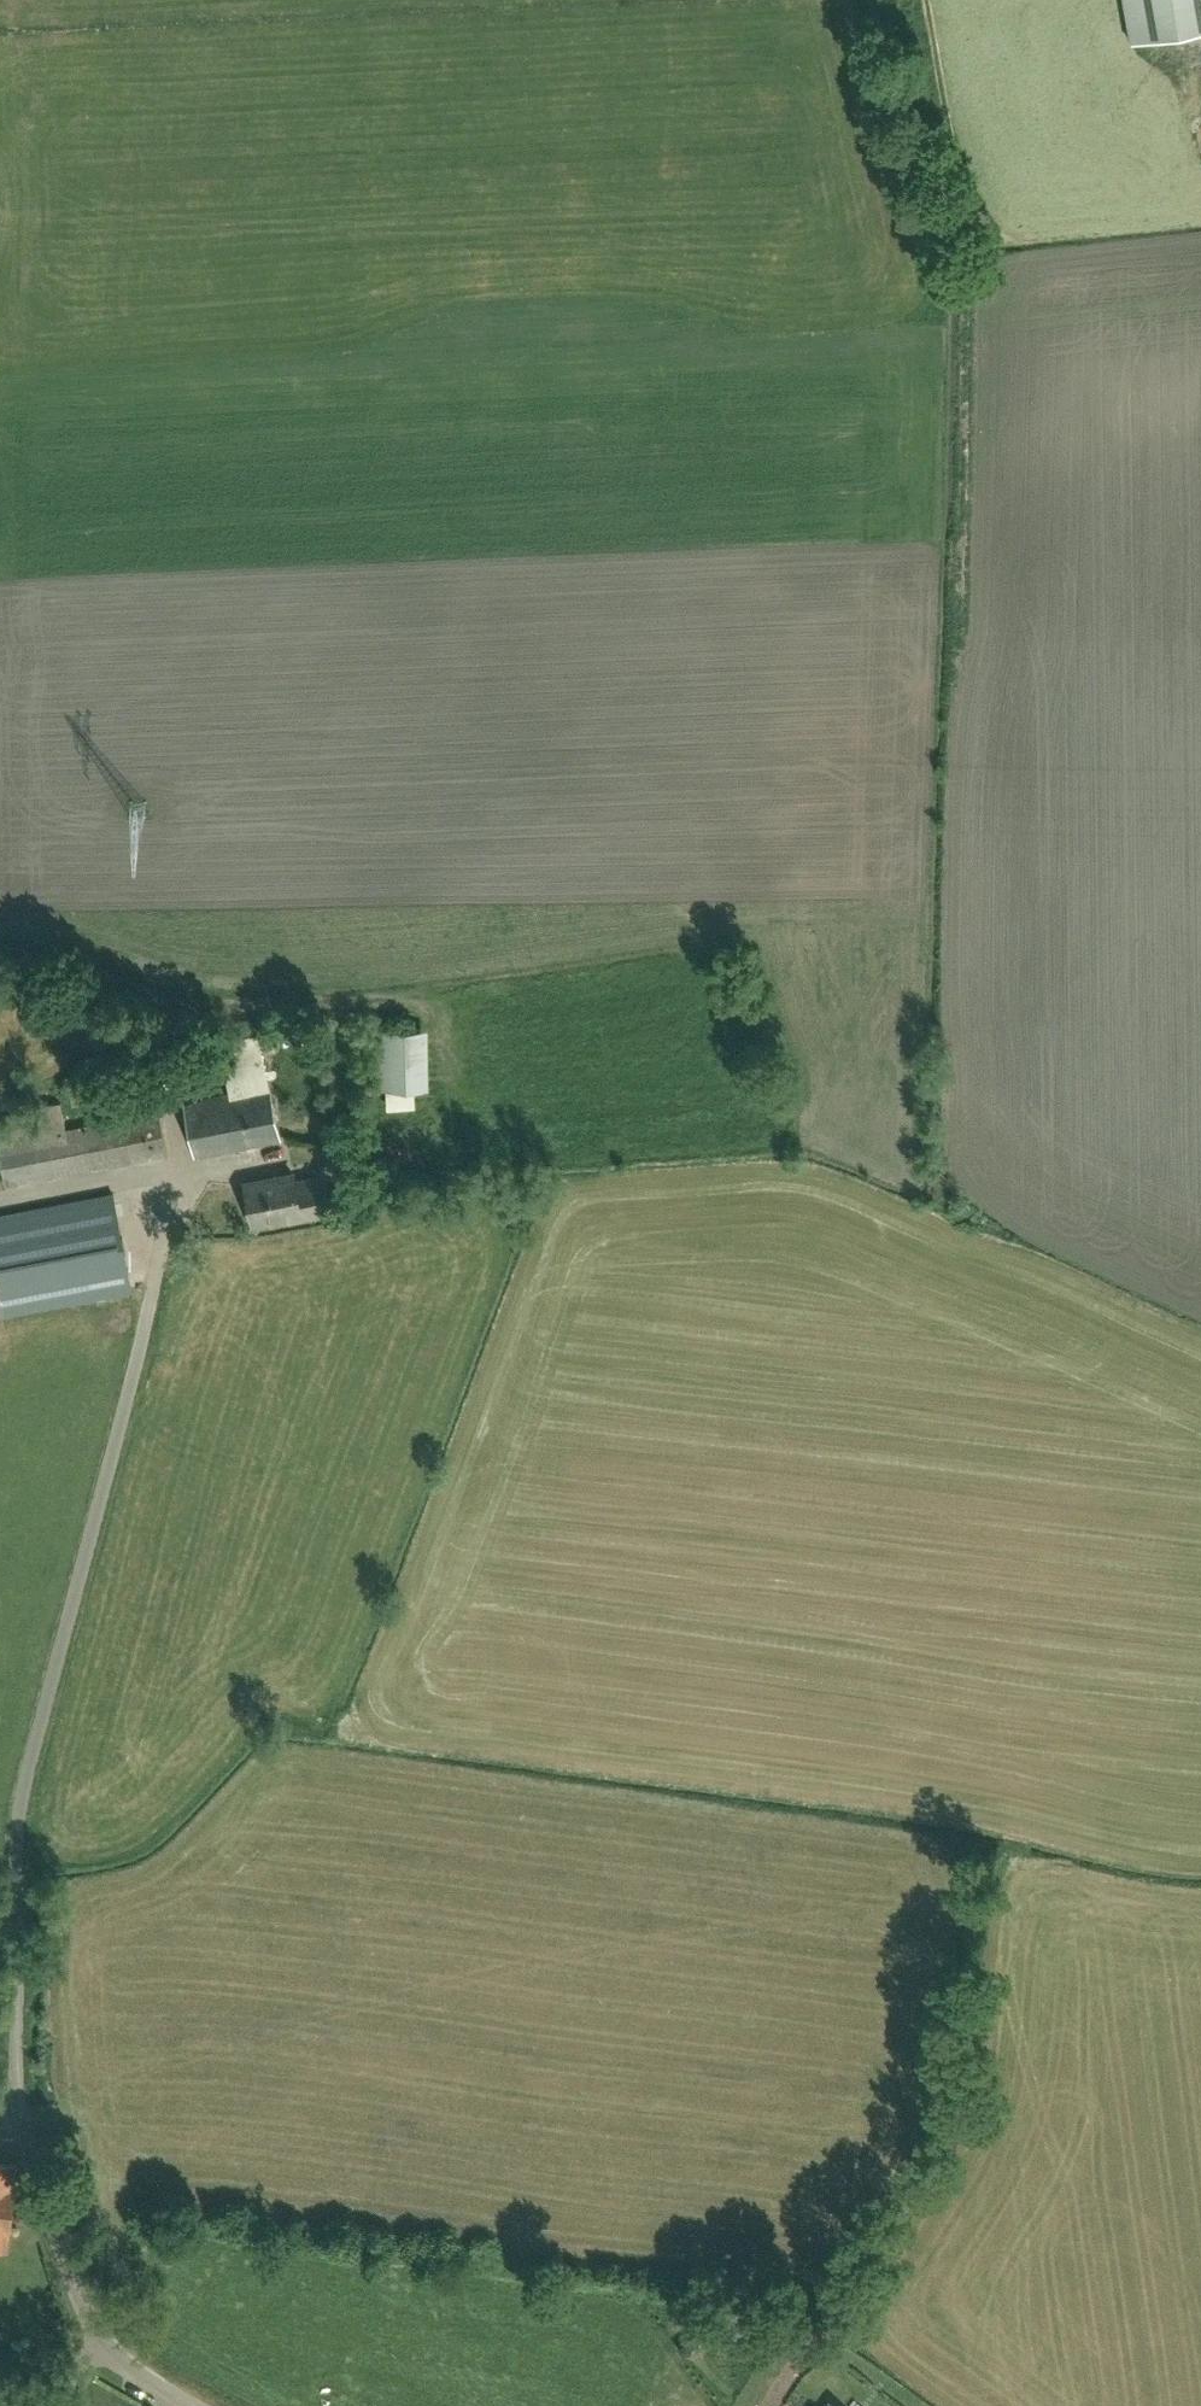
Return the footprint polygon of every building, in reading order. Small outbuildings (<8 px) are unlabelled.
[(1130,43),(1200,31),(1200,0),(1122,0),(1130,43)] [(378,1088),(388,1088),(388,1108),(414,1108),(414,1088),(429,1087),(429,1030),(377,1031),(378,1088)] [(166,1087),(170,1049),(146,1054),(147,1064),(106,1072),(114,1112),(156,1103),(153,1090),(166,1087)] [(195,1158),(281,1141),(270,1085),(184,1102),(195,1158)] [(67,1129),(61,1098),(0,1110),(0,1153),(7,1187),(167,1155),(158,1110),(67,1129)] [(300,1218),(331,1212),(324,1177),(293,1183),(291,1175),(245,1184),(253,1224),(299,1214),(300,1218)] [(5,1317),(131,1292),(112,1196),(0,1218),(0,1318),(5,1317)] [(12,2199),(16,2167),(0,2165),(0,2250),(7,2250),(12,2199)]
